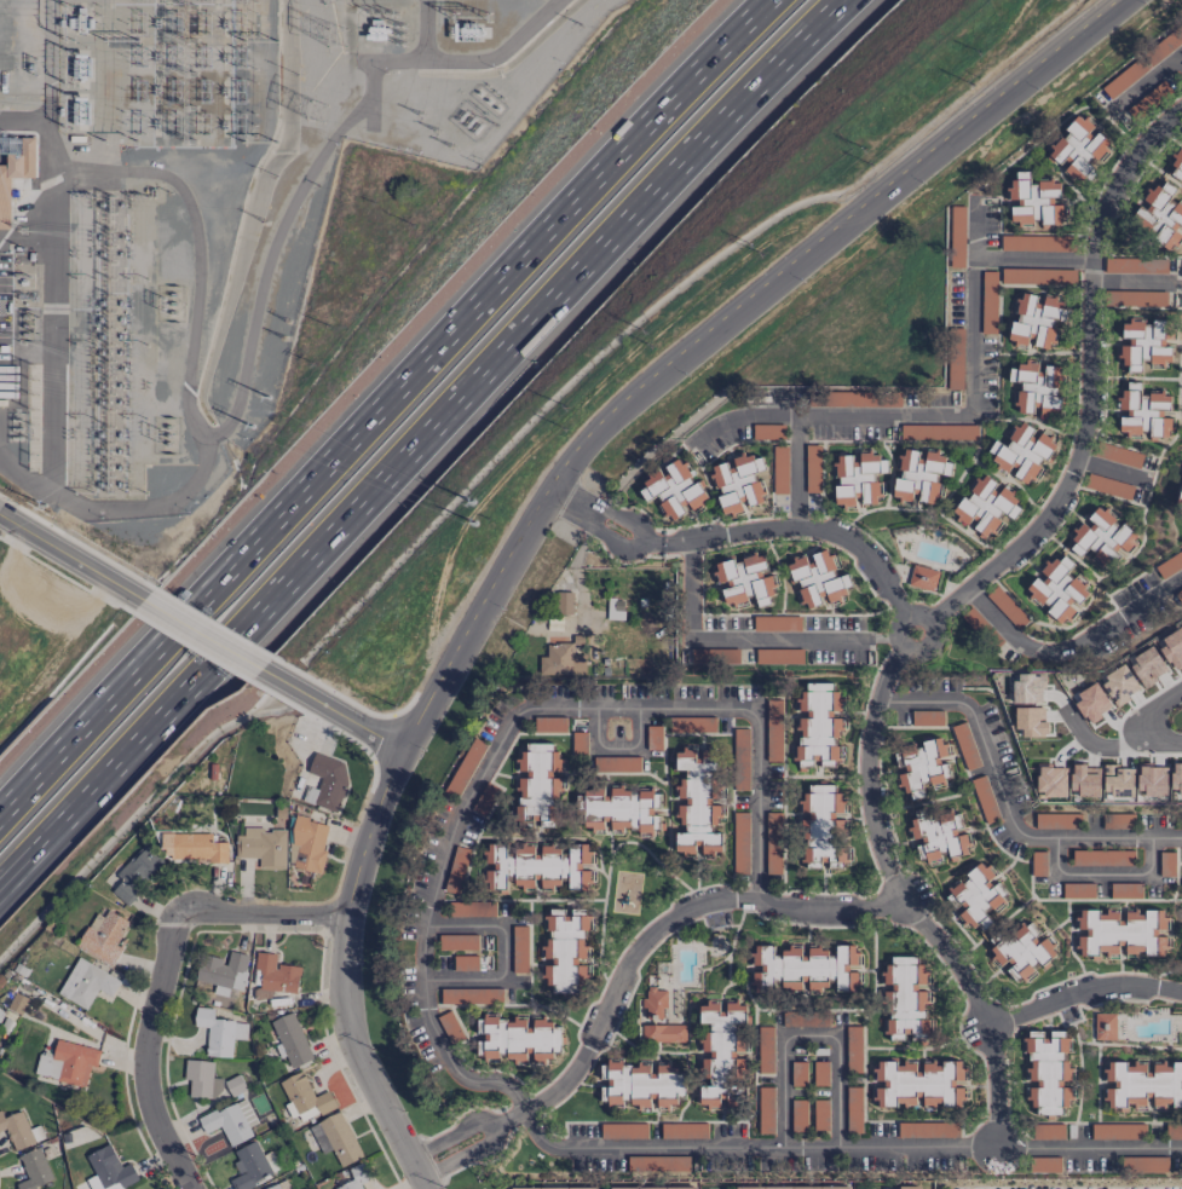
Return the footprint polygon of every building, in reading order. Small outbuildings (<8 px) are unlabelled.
[(1178,28),(1164,38),(1173,49),(1181,41),(1181,33),(1178,28)] [(1100,85),(1108,97),(1148,72),(1140,60),(1100,85)] [(1126,109),(1134,120),(1171,93),(1164,82),(1126,109)] [(1045,159),(1061,170),(1061,171),(1080,184),(1110,140),(1075,116),(1045,159)] [(34,178),(34,138),(5,137),(5,165),(0,165),(0,228),(9,228),(10,178),(34,178)] [(1168,174),(1181,181),(1181,150),(1168,174)] [(1012,224),(1033,223),(1033,225),(1062,224),(1062,202),(1060,202),(1059,182),(1029,183),(1029,172),(1018,172),(1018,180),(1007,180),(1008,201),(1012,201),(1012,224)] [(1141,230),(1142,231),(1161,247),(1169,251),(1179,239),(1181,235),(1181,234),(1181,206),(1170,201),(1175,189),(1166,182),(1155,177),(1145,189),(1140,200),(1137,207),(1131,222),(1141,230)] [(952,218),(965,217),(964,206),(951,207),(952,218)] [(964,226),(951,226),(950,267),(963,267),(964,226)] [(1000,251),(1073,251),(1073,237),(1001,236),(1000,251)] [(1167,273),(1167,256),(1104,257),(1104,274),(1167,273)] [(1076,270),(1001,268),(1001,283),(1075,285),(1076,270)] [(981,334),(996,334),(997,272),(982,272),(981,334)] [(1166,292),(1110,291),(1110,306),(1166,307),(1166,292)] [(1009,342),(1017,344),(1028,347),(1040,348),(1049,350),(1053,337),(1053,320),(1058,320),(1064,302),(1043,296),(1037,296),(1029,294),(1021,294),(1016,311),(1016,315),(1009,342)] [(1120,374),(1142,373),(1141,356),(1149,355),(1149,366),(1172,365),(1170,346),(1165,347),(1164,340),(1173,339),(1172,320),(1154,321),(1117,323),(1120,374)] [(1059,417),(1060,397),(1059,397),(1060,369),(1037,368),(1038,362),(1024,361),(1023,367),(1011,367),(1010,382),(1019,382),(1018,411),(1040,412),(1040,417),(1059,417)] [(1119,438),(1145,437),(1170,437),(1170,415),(1170,394),(1140,394),(1140,382),(1118,383),(1119,438)] [(986,455),(1001,473),(1028,485),(1049,467),(1059,439),(1024,422),(1009,427),(996,439),(986,455)] [(784,425),(752,425),(752,440),(784,439),(784,425)] [(901,440),(977,440),(977,425),(901,426),(901,440)] [(1139,469),(1143,454),(1103,443),(1099,457),(1139,469)] [(820,493),(820,445),(806,445),(805,493),(820,493)] [(934,505),(938,474),(950,476),(952,463),(943,462),(945,454),(923,451),(902,449),(898,478),(894,478),(891,499),(934,505)] [(726,515),(764,502),(755,473),(765,470),(761,457),(753,460),(750,452),(729,459),(729,460),(710,467),(726,515)] [(836,508),(858,508),(858,504),(878,505),(879,473),(887,474),(887,460),(878,460),(879,453),(857,452),(857,454),(838,453),(837,462),(836,508)] [(669,521),(708,502),(698,481),(693,484),(681,459),(647,475),(651,482),(639,487),(646,502),(657,496),(669,521)] [(951,519),(969,528),(968,530),(987,540),(1002,513),(1014,519),(1023,503),(997,489),(1000,484),(977,472),(951,519)] [(1066,539),(1099,504),(1122,519),(1140,538),(1107,572),(1083,561),(1066,539)] [(1162,579),(1181,566),(1181,549),(1154,566),(1162,579)] [(713,565),(719,586),(721,585),(726,606),(757,598),(759,607),(773,604),(769,588),(774,587),(771,573),(768,573),(763,552),(742,557),(743,558),(713,565)] [(833,577),(830,552),(787,557),(790,585),(798,583),(801,608),(844,602),(842,588),(850,587),(849,575),(833,577)] [(1089,591),(1066,574),(1074,564),(1064,556),(1058,565),(1047,557),(1033,576),(1036,577),(1023,594),(1045,610),(1044,611),(1063,626),(1089,591)] [(907,585),(933,592),(939,571),(913,564),(907,585)] [(1028,619),(994,583),(984,593),(1017,629),(1028,619)] [(573,592),(553,593),(553,614),(573,614),(573,592)] [(753,631),(800,631),(800,616),(753,616),(753,631)] [(1180,628),(1181,632),(1181,654),(1181,656),(1181,664),(1175,669),(1174,665),(1170,668),(1159,650),(1166,645),(1163,639),(1180,628)] [(572,644),(546,643),(546,657),(539,657),(539,676),(584,676),(584,655),(572,655),(572,644)] [(1160,666),(1164,664),(1152,646),(1132,658),(1136,662),(1130,665),(1144,688),(1157,681),(1154,677),(1164,673),(1160,666)] [(1123,662),(1099,674),(1116,705),(1139,692),(1123,662)] [(1013,681),(1019,681),(1019,674),(1033,674),(1033,676),(1043,676),(1043,685),(1042,685),(1042,703),(1013,703),(1013,692),(1008,692),(1008,682),(1013,682),(1013,681)] [(1074,703),(1080,699),(1078,694),(1078,693),(1076,689),(1095,677),(1099,683),(1096,685),(1107,702),(1095,709),(1101,717),(1091,723),(1089,720),(1086,721),(1074,703)] [(797,767),(813,767),(813,757),(821,757),(821,766),(837,767),(837,746),(838,746),(839,718),(832,718),(832,711),(837,711),(838,684),(808,683),(808,691),(797,691),(797,715),(797,729),(800,730),(800,746),(798,746),(797,767)] [(782,761),(781,699),(766,699),(766,761),(782,761)] [(1015,706),(1039,706),(1039,721),(1048,721),(1048,734),(1038,733),(1038,737),(1022,737),(1022,728),(1015,728),(1015,706)] [(912,711),(942,711),(942,726),(912,726),(912,711)] [(566,731),(565,717),(535,718),(535,733),(566,731)] [(688,718),(669,718),(669,733),(715,732),(715,718),(688,718)] [(951,726),(964,721),(980,764),(967,769),(951,726)] [(749,729),(734,728),(733,790),(748,791),(749,729)] [(587,733),(572,733),(572,753),(586,754),(587,733)] [(458,797),(486,745),(473,737),(445,790),(458,797)] [(906,801),(925,796),(924,790),(952,781),(945,759),(948,758),(942,737),(898,750),(905,773),(898,774),(906,801)] [(519,820),(539,820),(539,826),(558,827),(558,775),(561,775),(561,758),(555,758),(555,744),(524,743),(523,759),(514,759),(514,773),(519,773),(519,820)] [(677,859),(723,853),(720,833),(712,832),(714,822),(722,821),(719,801),(723,780),(716,771),(719,757),(712,755),(712,756),(697,758),(696,748),(677,751),(673,769),(687,772),(685,782),(676,783),(678,797),(679,804),(676,817),(682,819),(684,833),(680,833),(676,852),(677,859)] [(351,765),(314,752),(307,773),(322,778),(313,804),(334,812),(351,765)] [(595,758),(595,773),(640,771),(640,756),(595,758)] [(1069,768),(1073,768),(1073,764),(1076,764),(1076,762),(1083,762),(1083,764),(1085,764),(1085,774),(1089,774),(1089,768),(1099,768),(1099,797),(1078,797),(1078,790),(1069,790),(1069,768)] [(1137,763),(1152,763),(1152,767),(1163,767),(1163,773),(1166,773),(1166,795),(1144,796),(1144,790),(1137,790),(1137,763)] [(1173,763),(1173,797),(1181,797),(1181,763),(1173,763)] [(1037,764),(1050,764),(1050,768),(1062,768),(1062,774),(1066,774),(1066,797),(1043,797),(1043,792),(1038,792),(1037,764)] [(1103,764),(1118,764),(1119,768),(1129,768),(1129,774),(1132,774),(1132,797),(1111,797),(1111,791),(1103,791),(1103,764)] [(970,780),(984,775),(999,818),(986,824),(970,780)] [(801,869),(825,869),(844,869),(843,815),(842,816),(842,793),(835,793),(835,785),(809,785),(809,793),(799,793),(799,816),(801,816),(801,869)] [(583,830),(604,831),(604,822),(611,822),(610,834),(623,835),(623,828),(639,828),(639,832),(659,833),(660,812),(661,790),(601,787),(601,792),(584,791),(583,830)] [(904,819),(909,841),(920,838),(926,865),(945,860),(945,859),(970,853),(964,831),(963,831),(958,810),(926,817),(925,809),(912,812),(913,817),(904,819)] [(748,812),(733,813),(733,875),(749,874),(748,812)] [(781,813),(766,813),(767,874),(782,874),(781,813)] [(1036,829),(1080,829),(1080,814),(1036,814),(1036,829)] [(1102,829),(1132,829),(1132,814),(1102,814),(1102,829)] [(293,868),(319,874),(330,825),(296,817),(290,844),(298,846),(293,868)] [(211,833),(162,833),(161,860),(227,861),(227,842),(211,842),(211,833)] [(561,886),(559,846),(537,847),(537,843),(486,845),(487,868),(484,868),(485,891),(508,890),(508,888),(561,886)] [(111,891),(127,906),(140,891),(136,888),(162,860),(144,844),(116,874),(122,880),(111,891)] [(561,859),(561,880),(567,880),(568,890),(590,889),(589,844),(570,845),(571,859),(561,859)] [(457,894),(471,850),(457,846),(443,890),(457,894)] [(947,887),(961,910),(960,911),(974,935),(992,924),(986,914),(1007,901),(985,864),(947,887)] [(1141,884),(1110,883),(1110,898),(1141,899),(1141,884)] [(1094,884),(1062,884),(1062,898),(1094,898),(1094,884)] [(449,902),(449,916),(495,917),(495,902),(449,902)] [(1079,958),(1140,958),(1140,956),(1166,956),(1166,911),(1138,911),(1138,909),(1126,909),(1126,920),(1118,920),(1118,908),(1102,908),(1102,910),(1078,910),(1079,933),(1079,958)] [(584,909),(570,909),(567,909),(559,909),(543,915),(551,937),(551,941),(538,946),(539,960),(543,967),(554,993),(578,993),(578,987),(588,983),(588,973),(586,965),(577,965),(577,958),(587,958),(587,915),(584,909)] [(129,921),(107,910),(103,917),(94,913),(77,947),(112,965),(122,946),(117,944),(129,921)] [(1057,959),(1046,938),(1040,940),(1031,922),(1003,937),(1002,933),(984,942),(997,966),(1006,961),(1015,980),(1057,959)] [(526,927),(512,927),(513,960),(527,960),(526,927)] [(477,936),(443,936),(442,950),(477,950),(477,936)] [(828,949),(804,948),(804,946),(782,946),(782,958),(774,958),(774,946),(763,945),(762,989),(774,989),(774,982),(782,982),(782,991),(827,992),(828,949)] [(835,991),(858,991),(858,972),(848,972),(848,963),(857,963),(857,945),(839,945),(839,958),(829,958),(829,982),(835,982),(835,991)] [(197,981),(215,985),(213,993),(227,997),(230,988),(241,990),(249,956),(228,950),(226,959),(204,954),(197,981)] [(297,993),(300,967),(276,964),(276,954),(257,952),(253,987),(255,987),(254,998),(271,1000),(272,991),(297,993)] [(919,954),(893,959),(892,964),(885,965),(883,979),(884,985),(893,987),(890,1000),(893,1014),(880,1017),(884,1035),(903,1040),(912,1042),(926,1039),(929,1026),(926,1012),(928,1006),(925,992),(916,990),(917,985),(925,983),(919,954)] [(454,971),(477,970),(476,955),(454,956),(454,971)] [(58,994),(86,1009),(97,989),(111,997),(120,980),(77,957),(58,994)] [(440,989),(440,1004),(502,1003),(502,988),(440,989)] [(685,1025),(662,1025),(661,1009),(666,1009),(666,989),(646,989),(646,998),(643,998),(643,1022),(642,1022),(642,1042),(685,1041),(685,1025)] [(742,1092),(746,1059),(735,1057),(735,1053),(744,1051),(746,1041),(737,1025),(744,1023),(746,1011),(744,1002),(736,1001),(726,1003),(724,1016),(717,1003),(709,1002),(701,1006),(699,1022),(711,1024),(710,1032),(703,1033),(701,1051),(712,1052),(708,1085),(702,1087),(702,1088),(700,1106),(711,1107),(712,1106),(727,1108),(724,1096),(732,1097),(742,1092)] [(246,1040),(247,1022),(213,1020),(214,1008),(195,1008),(194,1026),(207,1027),(206,1056),(231,1058),(232,1039),(246,1040)] [(829,1026),(829,1011),(782,1012),(782,1027),(829,1026)] [(313,1059),(293,1012),(271,1022),(291,1068),(313,1059)] [(1094,1040),(1116,1040),(1116,1013),(1094,1013),(1094,1040)] [(561,1057),(561,1028),(553,1028),(553,1019),(533,1019),(533,1027),(526,1027),(526,1017),(477,1018),(477,1038),(479,1038),(480,1061),(498,1060),(498,1054),(509,1053),(509,1063),(530,1063),(530,1058),(561,1057)] [(861,1026),(846,1027),(846,1073),(862,1073),(861,1026)] [(774,1076),(773,1027),(758,1027),(759,1076),(774,1076)] [(1024,1115),(1063,1115),(1063,1107),(1070,1107),(1070,1084),(1072,1084),(1072,1068),(1066,1068),(1066,1052),(1068,1052),(1068,1031),(1051,1031),(1051,1040),(1043,1039),(1043,1031),(1028,1031),(1027,1080),(1024,1080),(1024,1115)] [(100,1050),(56,1039),(52,1057),(38,1054),(34,1075),(85,1087),(90,1066),(96,1067),(100,1050)] [(600,1103),(673,1112),(675,1098),(682,1099),(685,1075),(675,1073),(676,1066),(654,1063),(653,1066),(622,1062),(622,1060),(605,1058),(602,1083),(603,1083),(600,1103)] [(213,1061),(185,1060),(184,1080),(190,1080),(189,1096),(221,1097),(222,1078),(212,1078),(213,1061)] [(828,1086),(828,1061),(814,1061),(813,1085),(828,1086)] [(964,1106),(963,1069),(960,1069),(960,1062),(896,1063),(896,1061),(876,1062),(876,1084),(877,1108),(964,1106)] [(806,1062),(791,1062),(792,1086),(806,1085),(806,1062)] [(1153,1063),(1153,1072),(1146,1072),(1146,1063),(1134,1062),(1134,1063),(1105,1063),(1105,1084),(1107,1084),(1107,1108),(1181,1110),(1181,1063),(1153,1063)] [(296,1125),(336,1106),(328,1090),(314,1097),(301,1071),(279,1082),(289,1103),(277,1109),(283,1121),(292,1117),(296,1125)] [(231,1096),(246,1090),(239,1075),(225,1081),(231,1096)] [(774,1087),(758,1087),(758,1134),(773,1135),(774,1087)] [(861,1087),(846,1087),(846,1134),(861,1134),(861,1087)] [(252,1137),(248,1127),(257,1123),(245,1098),(198,1119),(205,1133),(220,1126),(230,1147),(252,1137)] [(806,1099),(791,1100),(792,1132),(807,1131),(806,1099)] [(829,1100),(814,1100),(813,1131),(828,1131),(829,1100)] [(21,1110),(3,1117),(0,1110),(0,1131),(5,1129),(14,1151),(44,1139),(39,1125),(29,1129),(21,1110)] [(322,1154),(332,1149),(340,1167),(362,1158),(341,1111),(309,1125),(322,1154)] [(1064,1124),(1031,1122),(1030,1138),(1063,1139),(1064,1124)] [(601,1138),(638,1137),(638,1125),(620,1125),(620,1124),(600,1124),(601,1138)] [(672,1124),(661,1124),(661,1138),(672,1138),(672,1124)] [(238,1161),(233,1163),(239,1175),(229,1180),(234,1188),(246,1188),(269,1178),(267,1174),(279,1168),(270,1151),(262,1155),(255,1141),(234,1151),(238,1161)] [(111,1144),(86,1155),(95,1176),(74,1185),(76,1188),(123,1188),(139,1182),(131,1163),(121,1167),(111,1144)] [(53,1179),(39,1147),(18,1156),(28,1178),(14,1185),(16,1188),(37,1188),(36,1187),(53,1179)] [(627,1157),(627,1176),(689,1175),(689,1156),(627,1157)] [(1165,1158),(1121,1157),(1121,1179),(1142,1180),(1143,1172),(1165,1173),(1165,1158)] [(359,1183),(371,1176),(364,1161),(348,1169),(354,1180),(334,1188),(362,1188),(359,1183)] [(286,1179),(263,1188),(290,1188),(286,1179)]
